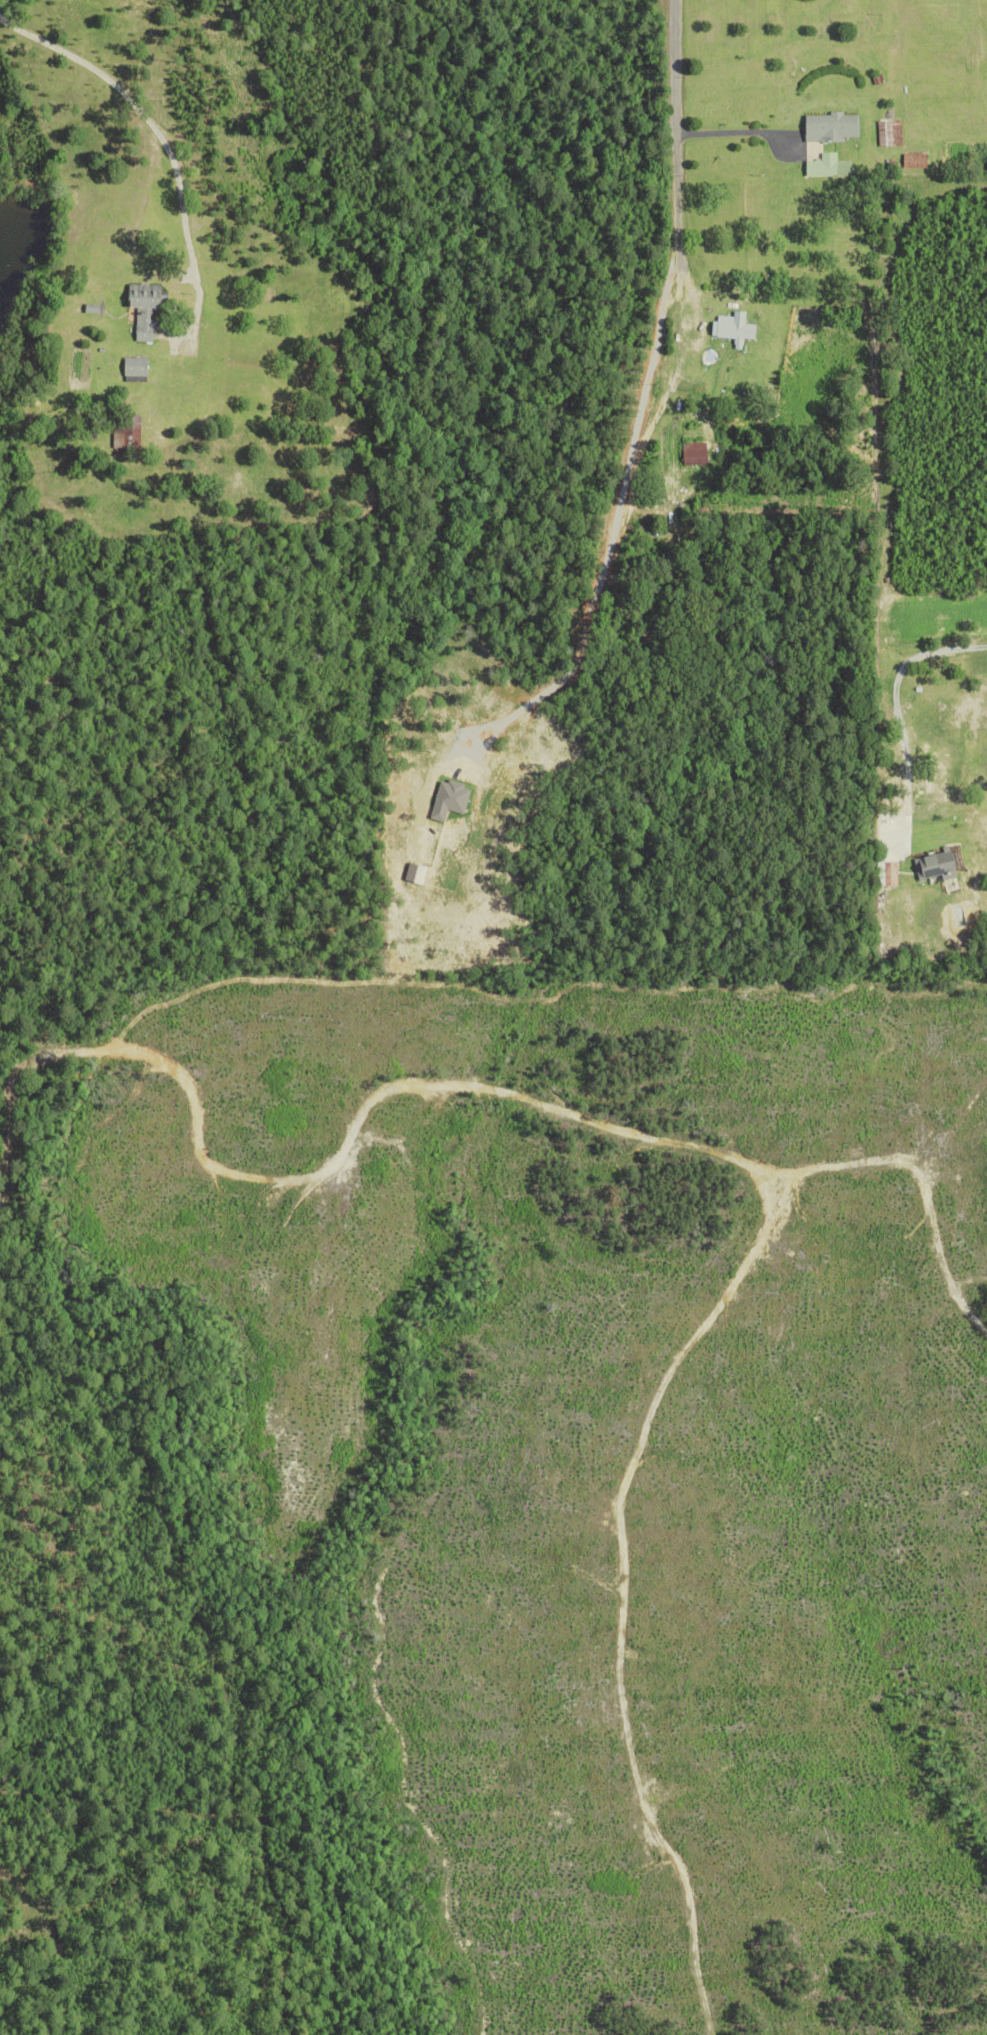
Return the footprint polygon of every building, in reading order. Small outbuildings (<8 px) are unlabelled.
[(807,115),(807,141),(846,141),(846,137),(861,136),(861,113),(831,113),(831,114),(807,115)] [(879,146),(903,145),(902,120),(879,120),(879,146)] [(852,175),(852,160),(838,161),(838,152),(822,152),(822,160),(808,160),(808,176),(852,175)] [(905,168),(928,167),(928,153),(904,154),(905,168)] [(162,284),(131,283),(130,306),(138,306),(137,341),(154,342),(156,307),(162,308),(162,284)] [(735,338),(734,348),(743,349),(744,338),(756,339),(757,324),(746,323),(747,311),(735,311),(735,316),(716,315),(714,336),(735,338)] [(149,375),(148,356),(125,357),(125,376),(149,375)] [(117,428),(118,443),(121,443),(121,432),(125,432),(125,438),(141,437),(140,424),(141,424),(141,414),(124,415),(125,428),(117,428)] [(708,464),(708,442),(685,443),(686,465),(708,464)] [(943,875),(944,880),(960,877),(954,847),(945,848),(946,853),(915,859),(919,880),(943,875)] [(898,885),(898,861),(885,861),(886,885),(898,885)]
